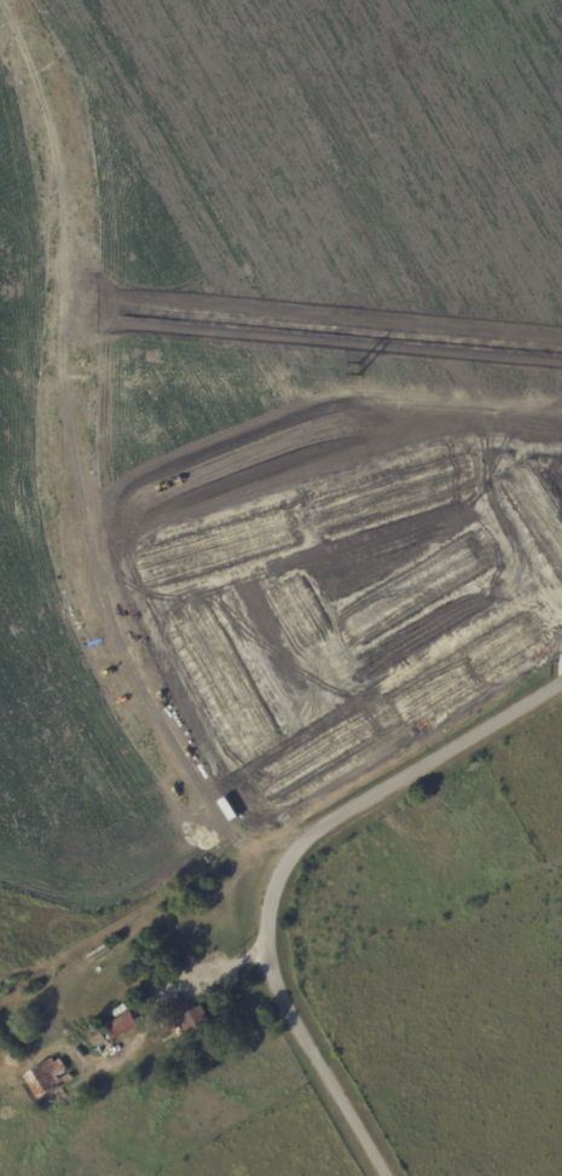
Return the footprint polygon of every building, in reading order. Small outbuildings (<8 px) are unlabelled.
[(194,1011),(187,998),(175,1004),(199,1052),(224,1040),(207,1005),(194,1011)] [(141,1025),(133,1010),(109,1024),(117,1038),(141,1025)] [(76,1080),(62,1056),(28,1075),(42,1099),(76,1080)]
